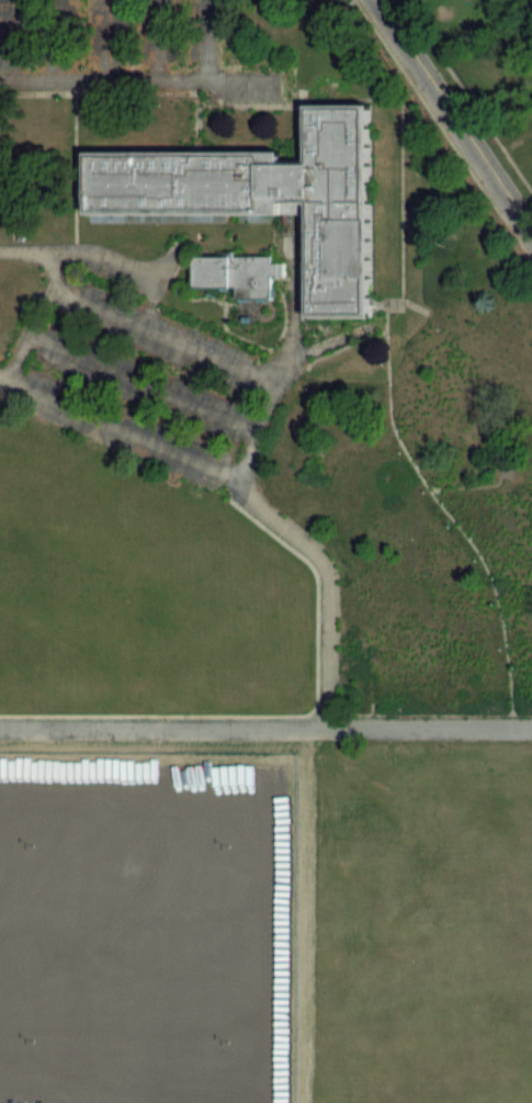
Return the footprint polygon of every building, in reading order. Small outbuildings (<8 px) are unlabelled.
[(278,212),(278,217),(86,218),(86,150),(281,150),(281,160),(306,160),(306,104),(369,104),(369,319),(307,319),(307,212),(278,212)] [(233,288),(192,289),(192,256),(271,254),(271,261),(283,261),(284,274),(270,275),(271,299),(234,300),(233,288)]
